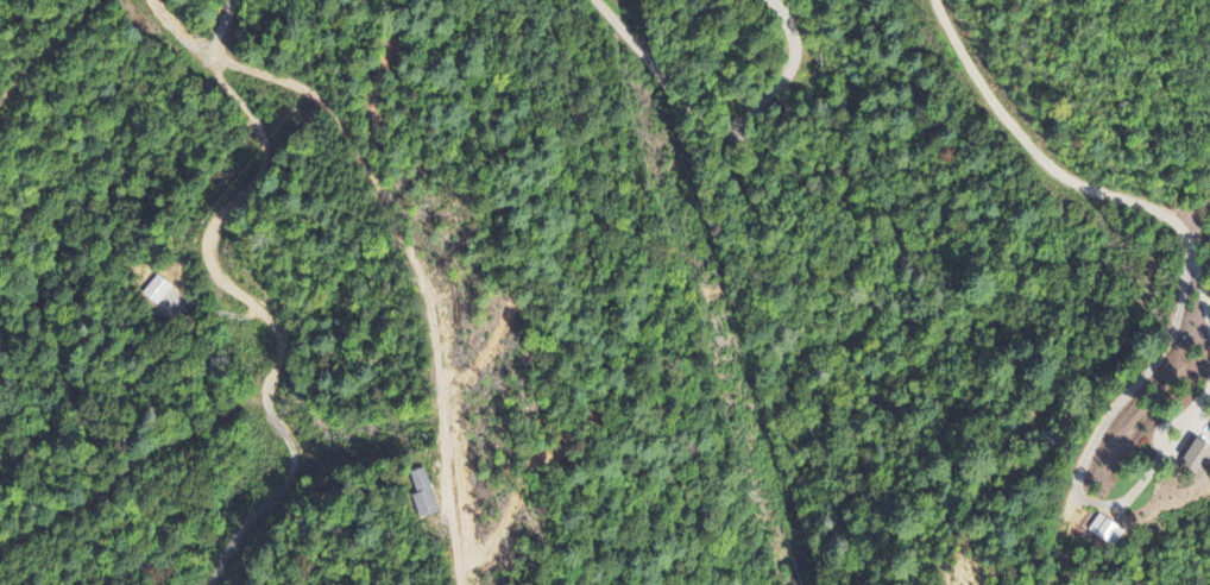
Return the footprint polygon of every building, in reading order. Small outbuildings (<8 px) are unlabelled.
[(1201,478),(1209,465),(1209,449),(1199,442),(1183,466),(1201,478)] [(410,476),(417,497),(412,499),(420,522),(439,515),(425,471),(410,476)]
